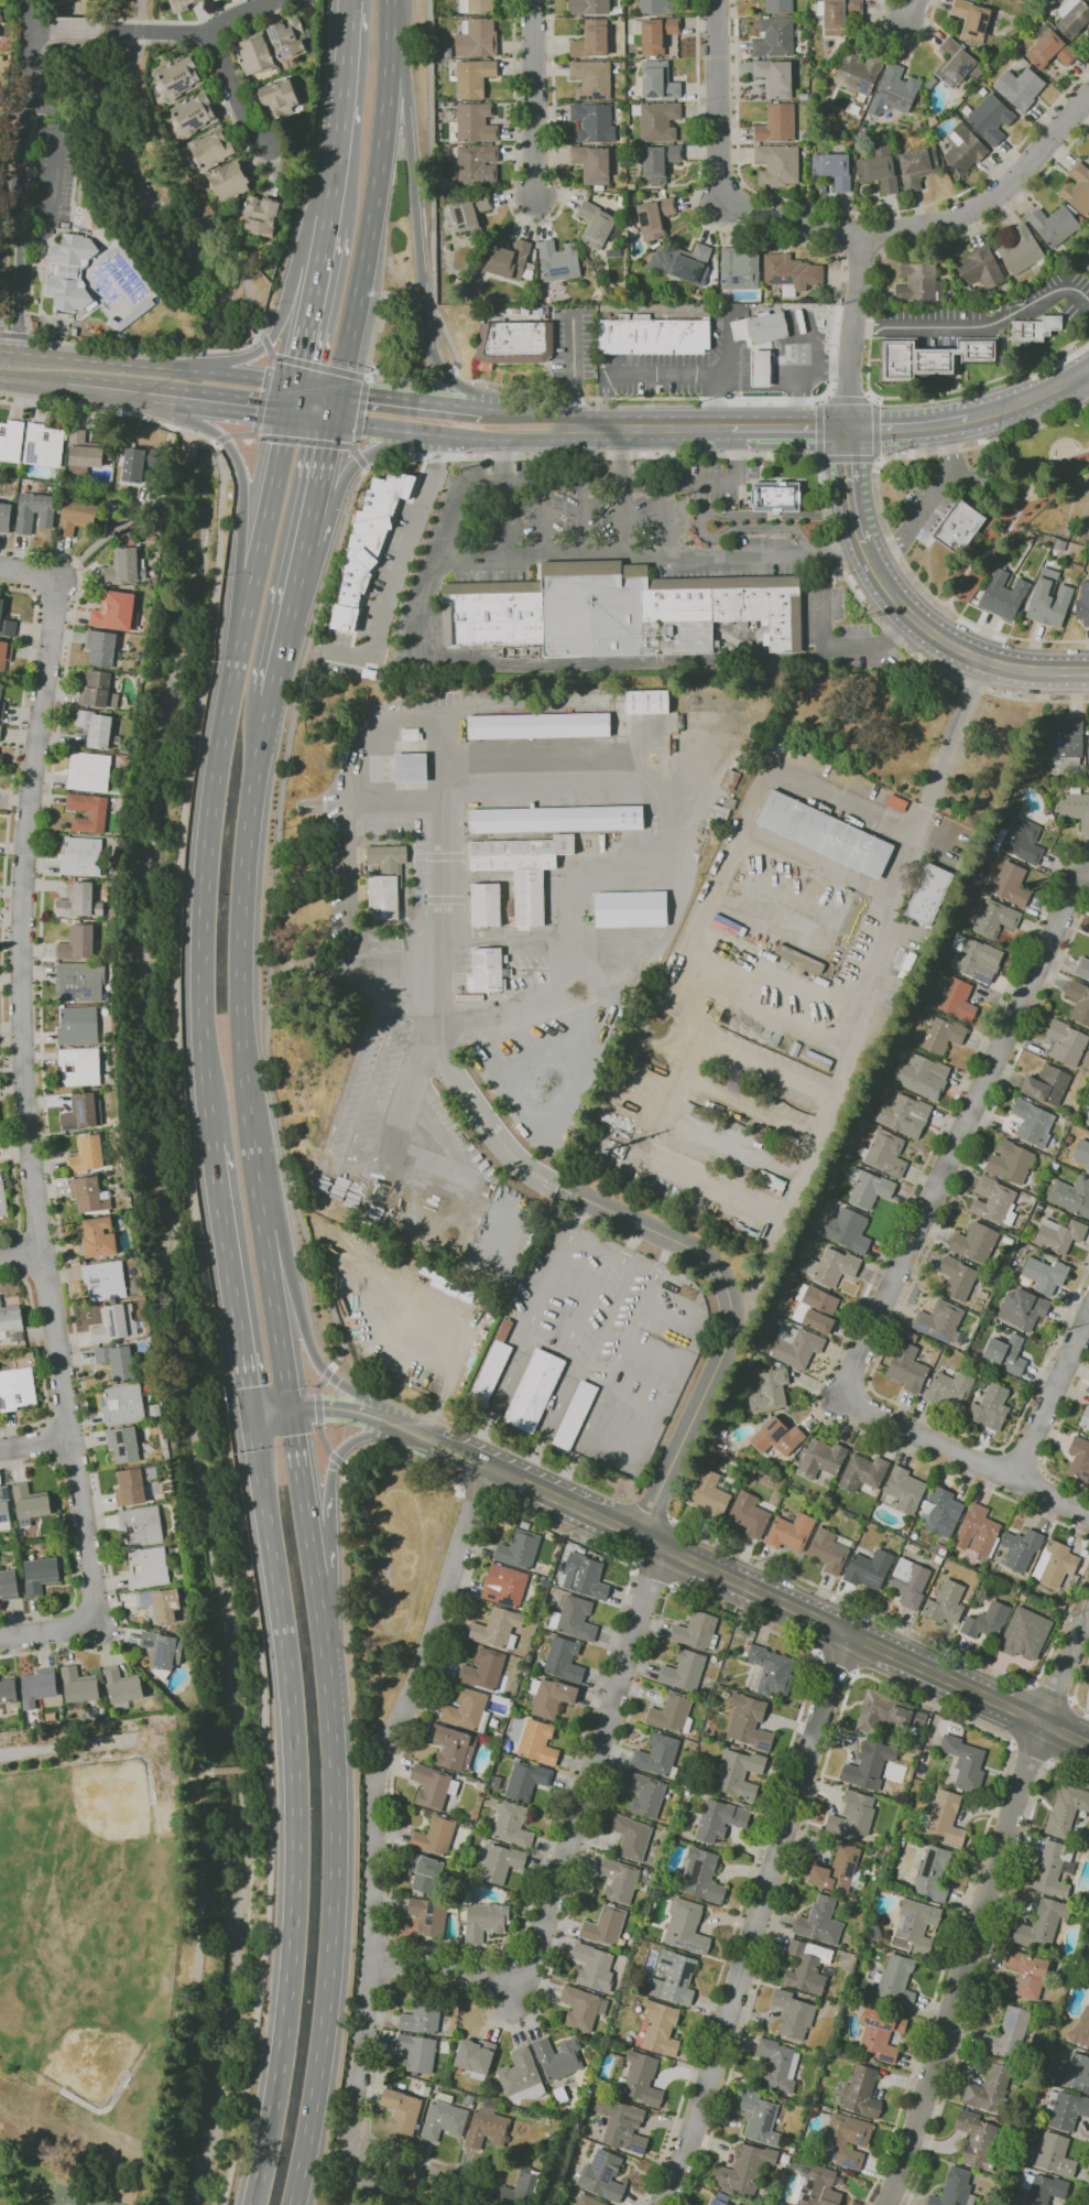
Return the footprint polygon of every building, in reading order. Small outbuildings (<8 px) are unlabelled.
[(177,17),(171,0),(208,0),(208,1),(192,8),(193,10),(177,17)] [(459,13),(459,0),(493,0),(493,13),(468,14),(467,12),(459,13)] [(568,12),(568,0),(610,0),(610,14),(570,15),(570,12),(568,12)] [(639,13),(639,0),(668,0),(668,1),(674,1),(675,13),(639,13)] [(765,13),(765,0),(793,0),(793,13),(765,13)] [(817,14),(817,0),(824,0),(843,0),(862,0),(862,14),(846,14),(846,36),(824,36),(824,14),(817,14)] [(950,13),(954,0),(963,0),(974,3),(974,6),(991,10),(981,45),(959,39),(966,18),(950,13)] [(1058,9),(1067,0),(1080,0),(1082,0),(1088,7),(1088,28),(1087,25),(1071,41),(1065,34),(1064,36),(1054,26),(1056,25),(1055,24),(1061,18),(1059,15),(1058,9)] [(497,56),(456,56),(456,34),(461,34),(461,20),(468,20),(468,19),(494,18),(494,31),(497,31),(497,56)] [(642,56),(642,34),(632,34),(632,21),(642,21),(642,20),(661,20),(661,18),(679,18),(680,34),(664,34),(664,56),(642,56)] [(793,56),(752,56),(752,40),(764,40),(764,32),(758,32),(758,19),(793,18),(793,56)] [(295,23),(294,22),(303,19),(304,20),(306,19),(314,40),(308,42),(313,53),(304,56),(305,57),(298,61),(301,68),(291,72),(287,63),(286,64),(285,61),(282,52),(283,52),(281,45),(279,46),(272,29),(288,23),(290,25),(295,23)] [(589,57),(569,57),(569,41),(584,41),(584,19),(607,19),(608,55),(589,55),(589,57)] [(1041,71),(1025,54),(1039,40),(1034,34),(1045,23),(1065,43),(1066,42),(1078,55),(1067,66),(1056,55),(1041,71)] [(242,41),(251,37),(266,32),(271,43),(269,44),(279,68),(274,69),(275,71),(266,74),(266,73),(259,75),(258,74),(250,77),(247,69),(246,69),(237,46),(243,44),(242,41)] [(952,89),(933,73),(947,56),(938,48),(948,35),(963,48),(962,50),(977,62),(974,64),(980,68),(979,69),(980,69),(973,77),(973,76),(972,77),(967,73),(952,89)] [(868,97),(834,82),(837,75),(831,73),(834,67),(839,71),(848,48),(860,54),(858,61),(865,64),(871,53),(884,60),(868,97)] [(160,73),(181,62),(179,61),(186,57),(188,60),(194,56),(199,68),(196,69),(197,72),(198,71),(204,80),(207,85),(174,102),(172,99),(171,99),(163,85),(166,83),(164,78),(163,79),(160,73)] [(457,99),(457,80),(449,80),(448,63),(456,63),(456,62),(497,61),(497,77),(483,77),(484,99),(457,99)] [(610,100),(575,100),(575,86),(581,86),(581,78),(570,78),(569,62),(610,61),(610,100)] [(662,98),(643,98),(642,61),(668,61),(668,83),(680,82),(680,98),(662,98)] [(765,99),(765,77),(753,77),(753,61),(778,61),(778,62),(791,62),(792,98),(765,99)] [(880,112),(879,117),(867,112),(873,98),(889,62),(904,68),(900,79),(906,83),(910,76),(922,82),(907,115),(892,108),(880,112)] [(1023,114),(992,86),(1008,69),(1016,78),(1027,66),(1046,84),(1033,98),(1035,100),(1023,114)] [(930,88),(925,84),(932,76),(937,80),(930,88)] [(295,114),(275,121),(274,119),(272,120),(269,111),(271,111),(269,106),(268,107),(266,104),(265,105),(261,94),(262,94),(261,90),(276,84),(277,86),(283,84),(283,83),(292,78),(300,97),(302,96),(305,105),(303,105),(293,109),(295,114)] [(176,110),(197,99),(197,98),(210,90),(218,105),(216,106),(225,122),(190,141),(184,129),(179,121),(174,112),(176,110)] [(993,148),(965,119),(991,91),(1016,117),(1006,127),(1002,122),(997,128),(1004,136),(993,148)] [(958,106),(955,104),(960,97),(963,99),(958,106)] [(457,141),(457,104),(492,102),(492,117),(486,117),(487,125),(498,125),(498,141),(457,141)] [(676,141),(641,142),(640,102),(680,102),(680,119),(669,120),(669,128),(676,128),(676,141)] [(795,141),(754,141),(754,125),(766,125),(766,104),(794,102),(795,141)] [(576,142),(576,129),(582,129),(582,120),(570,120),(569,105),(610,104),(611,126),(614,126),(616,142),(576,142)] [(929,128),(928,118),(934,117),(937,121),(929,128)] [(960,175),(943,156),(954,147),(944,137),(960,121),(990,151),(977,164),(974,162),(960,175)] [(196,144),(206,139),(210,137),(227,127),(229,131),(236,142),(235,142),(235,144),(238,142),(244,153),(239,155),(240,159),(232,163),(231,162),(210,174),(200,156),(202,156),(195,144),(196,144)] [(882,196),(880,180),(859,183),(856,160),(865,159),(864,158),(871,156),(871,158),(873,158),(872,147),(890,144),(891,155),(892,155),(894,174),(895,174),(897,194),(882,196)] [(481,186),(458,186),(457,145),(498,145),(498,162),(486,162),(486,164),(497,164),(497,184),(481,184),(481,186)] [(666,184),(643,184),(643,163),(634,163),(633,149),(643,149),(643,148),(662,147),(662,145),(682,145),(682,162),(666,162),(666,184)] [(770,187),(770,184),(760,184),(760,171),(766,171),(766,162),(754,162),(754,145),(798,145),(798,184),(785,184),(786,187),(770,187)] [(905,193),(901,174),(903,174),(899,154),(903,153),(902,147),(910,145),(912,152),(935,147),(940,173),(918,177),(922,190),(905,193)] [(584,185),(582,163),(570,163),(570,147),(590,147),(590,148),(609,148),(609,185),(584,185)] [(834,193),(834,176),(813,176),(813,154),(849,154),(849,174),(850,174),(850,193),(834,193)] [(217,177),(247,161),(251,170),(250,170),(252,175),(253,175),(258,184),(255,185),(258,191),(232,205),(217,177)] [(1078,161),(1088,171),(1088,211),(1085,216),(1058,193),(1066,183),(1071,187),(1077,181),(1068,173),(1078,161)] [(629,206),(628,193),(639,192),(639,205),(629,206)] [(461,239),(451,205),(471,198),(471,197),(488,193),(492,208),(477,213),(482,234),(461,239)] [(655,202),(655,201),(674,197),(676,214),(662,216),(665,238),(643,241),(636,205),(655,202)] [(280,241),(251,234),(251,233),(248,231),(255,201),(257,202),(258,198),(266,201),(266,203),(270,203),(271,201),(274,201),(286,204),(285,205),(287,206),(280,238),(280,241)] [(579,240),(590,221),(576,214),(584,199),(600,208),(600,209),(617,219),(599,251),(579,240)] [(1077,213),(1072,216),(1081,226),(1052,250),(1026,218),(1038,207),(1047,218),(1064,205),(1065,206),(1067,204),(1077,213)] [(1013,277),(1001,257),(998,258),(994,252),(997,250),(994,247),(1005,240),(1009,246),(1016,240),(1010,229),(1023,221),(1045,256),(1044,257),(1047,261),(1038,267),(1036,262),(1013,277)] [(50,298),(52,278),(54,278),(56,277),(57,267),(56,264),(54,264),(56,246),(65,246),(66,237),(66,235),(86,237),(86,239),(94,240),(104,252),(91,261),(90,266),(85,270),(84,280),(88,285),(88,289),(97,302),(100,306),(92,313),(89,309),(86,311),(77,310),(77,313),(57,311),(57,307),(56,307),(58,299),(50,298)] [(520,282),(483,271),(492,242),(494,244),(493,246),(505,249),(507,247),(513,249),(516,238),(532,242),(520,282)] [(544,282),(537,242),(554,240),(555,252),(564,250),(563,244),(576,242),(580,277),(544,282)] [(660,250),(661,250),(662,246),(671,249),(672,246),(693,255),(697,242),(712,248),(706,264),(707,266),(708,269),(704,280),(705,282),(704,285),(699,288),(695,285),(695,283),(691,290),(680,285),(684,279),(666,272),(665,274),(646,268),(652,253),(654,255),(655,252),(660,250)] [(985,291),(980,280),(966,287),(955,263),(966,257),(965,255),(987,244),(1005,281),(985,291)] [(759,289),(721,289),(721,248),(737,248),(737,257),(739,257),(738,255),(759,253),(759,289)] [(1074,262),(1067,256),(1072,250),(1078,257),(1074,262)] [(806,288),(805,291),(802,292),(798,292),(795,291),(794,288),(794,284),(764,284),(764,255),(789,253),(791,260),(801,260),(801,262),(808,262),(808,266),(823,266),(823,284),(816,284),(816,288),(810,288),(810,285),(806,285),(806,288)] [(936,302),(895,302),(895,285),(907,285),(907,278),(901,278),(901,263),(936,264),(936,281),(943,281),(943,300),(936,300),(936,302)] [(109,325),(113,318),(121,324),(153,300),(157,304),(122,333),(109,325)] [(752,345),(747,320),(749,318),(748,317),(755,315),(756,317),(783,311),(788,336),(752,345)] [(675,354),(675,349),(673,349),(673,354),(633,354),(633,349),(630,349),(630,354),(603,354),(603,349),(598,349),(597,321),(606,321),(606,314),(609,314),(609,320),(619,320),(619,314),(629,314),(629,320),(633,320),(633,314),(650,314),(650,320),(703,320),(703,317),(709,317),(709,348),(704,348),(704,354),(675,354)] [(1030,347),(1013,347),(1013,321),(1043,321),(1043,315),(1061,315),(1061,331),(1050,331),(1050,336),(1043,336),(1043,342),(1030,342),(1030,347)] [(490,364),(490,369),(479,367),(480,361),(475,360),(481,323),(553,323),(553,354),(544,363),(490,364)] [(956,347),(956,355),(957,355),(957,377),(917,377),(917,383),(880,383),(881,338),(917,338),(917,347),(956,347)] [(956,347),(956,338),(998,338),(998,364),(960,364),(960,355),(960,347),(956,347)] [(770,386),(753,386),(752,352),(769,352),(770,386)] [(19,462),(0,460),(0,422),(7,423),(8,420),(24,422),(19,462)] [(61,467),(23,463),(28,423),(44,424),(44,428),(65,430),(61,467)] [(87,475),(69,473),(70,465),(66,465),(69,429),(86,430),(85,442),(102,443),(101,447),(104,447),(102,467),(88,466),(87,475)] [(141,483),(122,480),(127,447),(144,450),(144,447),(161,450),(159,467),(148,466),(146,472),(143,472),(143,476),(141,476),(141,483)] [(115,461),(107,460),(107,451),(116,452),(115,461)] [(1083,479),(1088,471),(1088,528),(1082,523),(1080,526),(1074,521),(1074,520),(1061,511),(1082,478),(1083,479)] [(329,627),(352,633),(399,497),(407,499),(416,476),(400,473),(399,476),(386,474),(384,479),(372,476),(369,488),(367,488),(360,510),(356,509),(329,627)] [(782,511),(770,511),(753,511),(753,504),(752,504),(752,489),(753,489),(753,483),(775,483),(775,482),(787,482),(787,483),(799,483),(799,489),(801,489),(801,504),(799,504),(799,511),(782,511)] [(31,536),(14,533),(21,493),(23,493),(23,486),(33,487),(33,494),(56,497),(52,529),(39,527),(41,514),(34,512),(34,516),(31,536)] [(958,555),(933,537),(959,499),(985,518),(958,555)] [(73,538),(57,534),(61,517),(62,517),(65,500),(98,506),(97,510),(108,512),(106,526),(94,523),(92,529),(75,526),(73,538)] [(9,533),(0,532),(0,503),(12,505),(9,533)] [(129,537),(126,530),(132,527),(137,533),(129,537)] [(1030,544),(1022,540),(1027,531),(1035,536),(1030,544)] [(1064,552),(1053,548),(1056,538),(1067,542),(1064,552)] [(102,584),(101,568),(115,566),(112,549),(128,548),(128,540),(134,540),(134,547),(137,547),(137,554),(140,554),(140,559),(144,559),(144,568),(145,568),(145,577),(138,579),(138,582),(102,584)] [(543,657),(543,644),(443,646),(442,583),(542,581),(541,562),(622,560),(622,564),(647,564),(649,579),(801,575),(802,651),(769,652),(769,645),(763,645),(763,635),(769,635),(769,620),(755,620),(755,628),(748,628),(747,620),(712,621),(712,640),(719,640),(719,646),(712,646),(712,653),(543,657)] [(1011,623),(978,605),(997,566),(1009,573),(1002,586),(1011,592),(1017,577),(1030,584),(1011,623)] [(1059,629),(1050,626),(1035,620),(1025,617),(1034,593),(1033,593),(1042,566),(1060,573),(1052,597),(1055,598),(1060,584),(1074,588),(1059,629)] [(1080,582),(1088,582),(1088,627),(1083,627),(1083,619),(1075,619),(1075,599),(1080,599),(1080,582)] [(137,633),(89,625),(91,608),(100,610),(104,590),(135,594),(133,610),(140,612),(137,633)] [(14,637),(0,635),(0,599),(6,599),(3,619),(15,621),(14,637)] [(111,669),(88,666),(90,648),(86,648),(88,629),(117,634),(111,669)] [(3,678),(0,677),(0,641),(13,642),(11,660),(6,660),(3,678)] [(117,707),(107,706),(107,707),(78,704),(80,687),(86,687),(87,670),(111,673),(110,677),(112,678),(111,687),(109,687),(109,693),(118,694),(117,707)] [(627,714),(625,691),(668,690),(668,713),(627,714)] [(108,750),(87,747),(88,745),(86,745),(88,728),(75,726),(77,709),(95,712),(95,714),(112,716),(108,750)] [(468,739),(467,715),(610,713),(610,737),(468,739)] [(1079,766),(1059,766),(1059,765),(1054,765),(1054,760),(1059,760),(1059,757),(1046,757),(1047,718),(1064,718),(1064,735),(1066,735),(1066,733),(1082,733),(1082,757),(1079,757),(1079,766)] [(418,741),(402,741),(402,728),(418,728),(418,733),(422,733),(422,737),(418,737),(418,741)] [(107,793),(66,789),(70,754),(75,754),(75,752),(111,756),(107,793)] [(394,783),(394,754),(426,753),(427,782),(394,783)] [(732,795),(720,789),(721,787),(719,786),(727,768),(742,776),(736,791),(733,791),(732,795)] [(1080,793),(1088,793),(1088,832),(1080,832),(1080,819),(1063,819),(1063,793),(1069,793),(1069,786),(1080,786),(1080,793)] [(879,880),(755,823),(772,788),(894,845),(879,880)] [(105,833),(79,831),(79,834),(75,833),(75,831),(72,830),(73,817),(87,819),(88,811),(65,809),(67,792),(108,797),(105,833)] [(726,821),(709,815),(714,803),(722,807),(726,797),(737,800),(733,811),(729,810),(726,821)] [(470,833),(469,809),(643,806),(643,830),(470,833)] [(1036,866),(1020,858),(1020,857),(1003,850),(1001,854),(991,849),(1001,828),(1006,831),(1014,814),(1041,828),(1039,830),(1033,844),(1030,842),(1030,843),(1044,850),(1036,866)] [(515,927),(514,917),(508,917),(508,908),(504,908),(504,900),(507,900),(507,901),(514,900),(513,869),(470,871),(470,842),(554,840),(553,834),(574,833),(575,854),(556,855),(556,869),(543,869),(544,926),(515,927)] [(100,876),(59,874),(61,854),(64,854),(65,836),(102,839),(100,876)] [(371,928),(371,920),(369,920),(369,876),(382,876),(382,863),(370,863),(370,864),(367,864),(366,862),(367,861),(367,846),(406,846),(406,863),(401,863),(402,888),(398,888),(399,919),(398,919),(398,923),(385,923),(385,919),(377,920),(377,923),(381,923),(381,928),(371,928)] [(1024,909),(1008,900),(1008,899),(991,891),(1005,861),(1026,869),(1020,886),(1032,891),(1024,909)] [(930,926),(905,915),(927,863),(954,875),(930,926)] [(104,917),(74,916),(74,917),(56,916),(57,899),(68,899),(69,882),(94,883),(92,902),(104,902),(104,917)] [(471,927),(471,884),(500,883),(500,894),(502,894),(502,896),(500,896),(501,926),(471,927)] [(596,928),(595,893),(666,891),(667,926),(596,928)] [(995,942),(971,931),(987,897),(1022,914),(1015,930),(1000,923),(999,925),(1000,925),(999,927),(1000,927),(1000,929),(1001,929),(995,942)] [(761,934),(723,919),(725,917),(723,916),(725,914),(726,915),(727,911),(763,927),(761,934)] [(57,959),(57,943),(69,943),(69,926),(74,926),(74,925),(94,925),(94,940),(98,939),(99,956),(92,956),(92,958),(74,958),(74,959),(57,959)] [(989,985),(952,969),(960,951),(951,947),(957,934),(966,938),(967,937),(982,944),(983,943),(1003,952),(998,965),(1000,966),(997,973),(994,972),(989,985)] [(772,950),(761,943),(763,939),(775,945),(772,950)] [(820,974),(774,952),(780,943),(825,964),(820,974)] [(467,992),(467,973),(472,973),(472,948),(501,948),(501,955),(508,955),(508,962),(501,962),(502,969),(512,969),(512,976),(502,976),(502,979),(505,979),(505,991),(467,992)] [(1081,956),(1088,960),(1088,981),(1072,973),(1081,956)] [(66,1003),(66,1002),(57,1001),(57,998),(56,998),(56,979),(57,979),(57,964),(105,964),(105,984),(102,984),(102,1002),(87,1002),(87,1003),(66,1003)] [(970,1025),(954,1017),(954,1015),(937,1007),(951,976),(973,986),(966,1002),(965,1001),(963,1002),(978,1007),(970,1025)] [(1087,987),(1088,988),(1088,1026),(1069,1017),(1077,1001),(1064,995),(1071,979),(1087,986),(1087,987)] [(57,1046),(57,1028),(61,1028),(59,1007),(97,1006),(98,1044),(57,1046)] [(941,1057),(919,1047),(929,1025),(922,1022),(926,1014),(933,1017),(933,1016),(950,1024),(951,1022),(968,1029),(960,1046),(948,1040),(947,1042),(941,1057)] [(1069,1027),(1088,1036),(1088,1039),(1075,1069),(1048,1056),(1055,1041),(1059,1044),(1060,1041),(1046,1035),(1054,1018),(1070,1025),(1069,1027)] [(63,1087),(62,1067),(59,1067),(58,1049),(98,1047),(100,1084),(63,1087)] [(935,1101),(890,1081),(900,1060),(907,1064),(913,1053),(933,1062),(934,1060),(950,1068),(945,1080),(947,1081),(943,1092),(940,1091),(935,1101)] [(1057,1106),(1046,1101),(1045,1103),(1020,1091),(1027,1076),(1037,1080),(1045,1063),(1071,1076),(1057,1106)] [(917,1141),(875,1121),(883,1104),(891,1107),(897,1092),(915,1101),(916,1099),(933,1107),(917,1141)] [(62,1131),(61,1114),(73,1112),(70,1095),(94,1093),(98,1126),(62,1131)] [(1047,1133),(1050,1135),(1044,1149),(1015,1135),(1023,1118),(1010,1113),(1017,1096),(1034,1104),(1033,1105),(1056,1116),(1047,1133)] [(900,1180),(895,1178),(894,1180),(886,1176),(887,1174),(882,1171),(883,1170),(862,1160),(864,1158),(858,1155),(862,1146),(868,1149),(878,1127),(905,1141),(897,1157),(908,1163),(900,1180)] [(68,1174),(66,1157),(79,1156),(77,1137),(83,1137),(83,1136),(100,1134),(104,1167),(87,1169),(88,1171),(68,1174)] [(1013,1143),(1013,1145),(1035,1155),(1021,1186),(1001,1177),(1001,1178),(994,1175),(993,1177),(987,1174),(988,1172),(983,1170),(991,1154),(1005,1160),(1006,1159),(1000,1156),(1001,1153),(997,1150),(998,1148),(997,1147),(1000,1141),(1001,1141),(1002,1138),(1013,1143)] [(1080,1138),(1088,1142),(1088,1166),(1071,1158),(1080,1138)] [(879,1177),(880,1178),(881,1177),(896,1183),(890,1200),(878,1195),(869,1211),(848,1201),(858,1181),(848,1177),(853,1166),(863,1171),(864,1167),(880,1174),(879,1177)] [(9,1217),(0,1218),(0,1171),(1,1180),(3,1180),(9,1217)] [(1002,1226),(985,1219),(985,1221),(981,1219),(981,1217),(968,1211),(973,1199),(985,1204),(988,1199),(972,1192),(981,1174),(983,1175),(984,1174),(995,1179),(994,1180),(998,1181),(997,1183),(1017,1192),(1012,1204),(1014,1204),(1011,1211),(1016,1213),(1011,1226),(1003,1223),(1002,1226)] [(1079,1175),(1088,1179),(1088,1200),(1088,1219),(1082,1215),(1081,1217),(1069,1212),(1070,1210),(1046,1199),(1056,1179),(1074,1188),(1079,1175)] [(85,1217),(84,1212),(78,1213),(76,1197),(70,1197),(69,1179),(100,1176),(101,1188),(99,1188),(100,1191),(108,1190),(109,1198),(111,1198),(112,1209),(100,1210),(101,1215),(85,1217)] [(863,1256),(847,1249),(847,1247),(819,1235),(828,1215),(836,1219),(841,1207),(869,1219),(861,1235),(871,1240),(863,1256)] [(86,1258),(86,1253),(81,1254),(79,1239),(83,1239),(81,1233),(85,1233),(83,1220),(111,1215),(112,1228),(111,1228),(112,1233),(115,1233),(118,1254),(108,1255),(108,1254),(100,1255),(100,1256),(86,1258)] [(1065,1256),(1033,1242),(1044,1218),(1067,1228),(1070,1219),(1088,1226),(1080,1243),(1072,1239),(1065,1256)] [(984,1265),(965,1255),(963,1256),(948,1249),(956,1232),(965,1236),(971,1223),(973,1221),(1000,1233),(984,1265)] [(1011,1245),(1002,1242),(1004,1235),(1013,1239),(1011,1245)] [(834,1289),(812,1279),(814,1275),(804,1271),(809,1258),(819,1263),(826,1247),(845,1256),(846,1253),(862,1260),(853,1278),(841,1273),(834,1289)] [(965,1303),(943,1293),(948,1279),(949,1279),(950,1276),(938,1271),(946,1254),(962,1263),(961,1264),(978,1272),(965,1303)] [(1050,1298),(1034,1290),(1037,1283),(1021,1275),(1030,1256),(1053,1267),(1056,1261),(1070,1267),(1061,1287),(1056,1285),(1050,1298)] [(90,1303),(87,1283),(84,1283),(81,1266),(121,1260),(127,1297),(90,1303)] [(827,1336),(792,1319),(799,1301),(795,1299),(803,1284),(808,1286),(809,1284),(839,1299),(831,1316),(837,1318),(827,1336)] [(1030,1333),(1016,1327),(1017,1327),(997,1317),(1004,1298),(1005,1298),(1009,1291),(1014,1294),(1017,1287),(1037,1296),(1043,1299),(1044,1298),(1052,1303),(1044,1318),(1037,1315),(1030,1333)] [(949,1344),(929,1334),(928,1336),(911,1327),(918,1310),(934,1317),(934,1316),(929,1315),(937,1297),(965,1310),(949,1344)] [(6,1338),(0,1338),(0,1301),(1,1307),(20,1305),(23,1328),(22,1329),(24,1340),(12,1342),(10,1333),(4,1334),(6,1338)] [(137,1321),(138,1334),(129,1336),(129,1337),(111,1339),(112,1341),(94,1344),(90,1328),(104,1326),(100,1308),(105,1307),(104,1306),(123,1304),(124,1304),(132,1303),(133,1310),(131,1312),(132,1319),(137,1321)] [(482,1412),(465,1404),(494,1339),(496,1339),(505,1319),(513,1322),(503,1343),(513,1348),(482,1412)] [(803,1372),(771,1356),(778,1339),(782,1340),(785,1333),(787,1334),(791,1327),(797,1330),(799,1327),(826,1339),(819,1354),(813,1351),(803,1372)] [(1020,1376),(1004,1370),(1005,1366),(982,1356),(991,1337),(1006,1344),(1012,1332),(1024,1338),(1020,1347),(1021,1348),(1017,1356),(1027,1361),(1020,1376)] [(917,1396),(903,1390),(905,1385),(885,1375),(895,1352),(900,1340),(902,1341),(903,1339),(910,1341),(908,1343),(918,1349),(913,1361),(929,1369),(917,1396)] [(133,1375),(134,1380),(115,1382),(113,1380),(111,1362),(96,1364),(94,1349),(109,1347),(110,1349),(130,1345),(131,1356),(140,1354),(142,1366),(133,1368),(133,1375)] [(532,1435),(502,1420),(536,1348),(566,1361),(532,1435)] [(1,1413),(0,1406),(0,1372),(31,1366),(36,1403),(17,1406),(18,1410),(1,1413)] [(752,1414),(748,1394),(756,1393),(753,1379),(752,1379),(750,1369),(759,1366),(760,1373),(786,1368),(789,1384),(783,1385),(786,1406),(752,1414)] [(962,1408),(941,1398),(939,1405),(924,1398),(936,1371),(954,1379),(957,1371),(974,1379),(973,1382),(974,1382),(966,1401),(962,1408)] [(569,1451),(552,1444),(581,1380),(598,1387),(569,1451)] [(105,1426),(105,1422),(102,1409),(106,1408),(102,1388),(139,1382),(145,1419),(105,1426)] [(998,1434),(966,1418),(972,1403),(979,1406),(990,1382),(1009,1390),(1002,1404),(1010,1407),(998,1434)] [(1087,1405),(1088,1406),(1088,1430),(1087,1429),(1088,1429),(1078,1425),(1087,1405)] [(151,1419),(149,1408),(159,1406),(161,1417),(151,1419)] [(786,1457),(772,1444),(762,1455),(749,1441),(774,1415),(787,1428),(789,1426),(792,1428),(795,1425),(797,1428),(798,1427),(805,1435),(804,1435),(806,1437),(786,1457)] [(116,1464),(113,1448),(109,1448),(106,1430),(134,1426),(140,1461),(116,1464)] [(1075,1435),(1088,1442),(1088,1483),(1067,1472),(1076,1455),(1067,1451),(1075,1435)] [(813,1481),(795,1473),(812,1438),(832,1447),(834,1444),(848,1450),(836,1477),(818,1469),(813,1481)] [(873,1494),(858,1487),(854,1494),(838,1487),(852,1453),(872,1462),(875,1456),(890,1462),(878,1490),(876,1489),(873,1494)] [(913,1516),(895,1507),(899,1500),(882,1491),(895,1464),(910,1471),(907,1476),(928,1485),(913,1516)] [(122,1506),(122,1505),(118,1506),(115,1489),(120,1488),(117,1472),(155,1466),(157,1478),(142,1480),(146,1502),(122,1506)] [(719,1523),(704,1516),(706,1511),(686,1502),(703,1467),(706,1469),(707,1468),(714,1471),(712,1472),(721,1476),(719,1479),(730,1484),(726,1492),(732,1495),(719,1523)] [(20,1527),(19,1520),(17,1520),(12,1484),(28,1482),(30,1494),(47,1491),(51,1515),(30,1517),(31,1526),(20,1527)] [(11,1528),(0,1530),(0,1486),(9,1484),(11,1501),(9,1501),(12,1521),(10,1521),(11,1528)] [(948,1539),(923,1527),(934,1503),(927,1500),(935,1485),(954,1494),(951,1499),(965,1505),(957,1522),(949,1518),(949,1520),(956,1523),(948,1539)] [(759,1542),(744,1534),(747,1528),(727,1518),(740,1490),(758,1499),(754,1506),(772,1514),(759,1542)] [(990,1558),(987,1556),(987,1557),(969,1549),(973,1538),(971,1537),(965,1550),(952,1544),(972,1502),(988,1510),(984,1517),(1001,1525),(995,1537),(999,1538),(990,1558)] [(132,1549),(131,1547),(127,1548),(123,1527),(120,1528),(118,1511),(157,1505),(163,1543),(138,1546),(138,1548),(132,1549)] [(801,1553),(781,1544),(778,1549),(763,1543),(776,1516),(793,1524),(798,1512),(816,1520),(801,1553)] [(837,1577),(823,1570),(826,1564),(806,1555),(818,1526),(836,1534),(853,1542),(837,1577)] [(531,1570),(492,1559),(498,1543),(510,1547),(515,1528),(541,1536),(531,1570)] [(1023,1574),(1004,1565),(1011,1549),(1000,1544),(1005,1532),(1015,1536),(1016,1534),(1024,1537),(1027,1528),(1045,1536),(1037,1553),(1033,1552),(1023,1574)] [(1058,1589),(1038,1580),(1039,1580),(1032,1577),(1049,1538),(1070,1548),(1068,1553),(1082,1559),(1075,1576),(1066,1572),(1058,1589)] [(130,1589),(128,1572),(131,1572),(129,1561),(128,1561),(127,1554),(133,1553),(133,1549),(140,1548),(140,1549),(164,1546),(170,1584),(130,1589)] [(879,1591),(858,1581),(857,1586),(842,1579),(848,1568),(847,1567),(850,1559),(852,1560),(856,1553),(871,1560),(876,1547),(895,1556),(879,1591)] [(605,1602),(591,1598),(592,1597),(562,1587),(566,1574),(564,1572),(570,1552),(586,1557),(586,1559),(603,1565),(598,1581),(610,1585),(605,1602)] [(940,1564),(934,1560),(936,1555),(943,1558),(940,1564)] [(28,1597),(25,1578),(28,1578),(25,1561),(58,1557),(61,1577),(59,1577),(61,1581),(42,1584),(44,1596),(28,1597)] [(916,1612),(900,1604),(904,1596),(896,1591),(896,1590),(886,1586),(891,1575),(892,1575),(897,1561),(910,1568),(913,1563),(932,1571),(922,1593),(924,1596),(916,1612)] [(518,1610),(480,1598),(491,1563),(529,1575),(518,1610)] [(1,1596),(0,1596),(0,1571),(17,1569),(21,1598),(2,1601),(1,1596)] [(956,1624),(944,1618),(940,1623),(921,1613),(928,1599),(935,1602),(946,1578),(965,1587),(957,1604),(959,1606),(960,1603),(965,1606),(963,1608),(956,1624)] [(152,1625),(150,1608),(138,1609),(135,1592),(154,1590),(154,1591),(178,1588),(181,1609),(174,1610),(176,1622),(152,1625)] [(1024,1602),(1017,1599),(1021,1592),(1027,1596),(1024,1602)] [(592,1643),(575,1637),(576,1636),(555,1630),(556,1630),(547,1626),(553,1611),(560,1613),(567,1593),(593,1602),(589,1615),(586,1614),(584,1622),(598,1626),(592,1643)] [(995,1640),(979,1632),(974,1640),(959,1632),(967,1615),(976,1620),(980,1611),(984,1614),(992,1599),(1011,1608),(995,1640)] [(1014,1657),(998,1650),(1017,1604),(1054,1621),(1035,1662),(1016,1653),(1014,1657)] [(512,1650),(505,1647),(505,1649),(486,1643),(486,1644),(468,1639),(472,1622),(487,1626),(492,1606),(525,1615),(521,1629),(512,1626),(510,1634),(516,1635),(512,1650)] [(708,1652),(671,1641),(675,1625),(687,1629),(693,1610),(718,1618),(712,1634),(718,1635),(714,1650),(709,1649),(708,1652)] [(172,1672),(152,1668),(152,1667),(149,1667),(151,1649),(140,1647),(142,1631),(157,1633),(157,1635),(177,1637),(177,1639),(183,1640),(179,1666),(173,1665),(172,1672)] [(580,1684),(542,1672),(554,1635),(580,1644),(577,1656),(574,1655),(570,1664),(586,1668),(580,1684)] [(770,1698),(756,1693),(760,1680),(751,1678),(755,1665),(744,1662),(748,1652),(744,1651),(747,1644),(750,1645),(751,1643),(767,1649),(766,1651),(781,1655),(781,1653),(786,1655),(785,1657),(794,1661),(789,1675),(793,1676),(786,1697),(772,1691),(770,1698)] [(490,1691),(479,1688),(479,1687),(475,1685),(473,1686),(456,1680),(461,1664),(477,1668),(479,1662),(475,1660),(479,1646),(507,1655),(500,1674),(508,1676),(503,1690),(496,1688),(494,1691),(490,1690),(490,1691)] [(695,1693),(674,1686),(674,1687),(656,1682),(662,1665),(676,1669),(678,1662),(675,1661),(678,1647),(685,1650),(707,1656),(695,1693)] [(68,1709),(65,1686),(64,1686),(62,1666),(77,1665),(79,1676),(99,1674),(101,1698),(85,1700),(85,1707),(68,1709)] [(112,1704),(109,1687),(107,1687),(104,1668),(119,1665),(121,1677),(140,1674),(145,1697),(112,1704)] [(25,1710),(21,1676),(39,1674),(37,1669),(57,1667),(61,1696),(42,1698),(35,1699),(36,1709),(25,1710)] [(554,1721),(530,1714),(536,1695),(527,1693),(532,1678),(541,1682),(541,1678),(553,1682),(554,1679),(579,1688),(575,1705),(560,1700),(554,1721)] [(2,1703),(0,1703),(0,1682),(17,1679),(19,1700),(19,1701),(12,1703),(12,1700),(2,1701),(2,1703)] [(477,1731),(457,1725),(456,1726),(439,1720),(444,1704),(458,1709),(461,1700),(458,1700),(461,1687),(488,1696),(483,1711),(489,1714),(483,1733),(477,1731)] [(873,1733),(856,1728),(868,1688),(895,1696),(894,1701),(914,1707),(907,1729),(887,1722),(885,1731),(875,1728),(873,1733)] [(687,1716),(691,1719),(687,1733),(682,1731),(682,1733),(665,1728),(664,1730),(644,1723),(650,1707),(663,1711),(669,1690),(693,1698),(687,1716)] [(769,1753),(753,1748),(754,1745),(726,1737),(736,1707),(729,1705),(733,1691),(767,1703),(762,1722),(758,1721),(754,1730),(759,1731),(759,1729),(775,1734),(769,1753)] [(923,1729),(912,1726),(917,1710),(927,1714),(926,1717),(930,1718),(928,1725),(924,1723),(923,1729)] [(555,1766),(536,1761),(537,1760),(516,1753),(527,1718),(548,1725),(548,1723),(555,1726),(551,1740),(548,1739),(546,1745),(559,1750),(555,1766)] [(460,1773),(433,1764),(437,1751),(442,1752),(443,1748),(444,1747),(432,1742),(433,1741),(428,1740),(434,1723),(471,1736),(478,1738),(468,1770),(470,1770),(469,1773),(461,1771),(460,1773)] [(500,1741),(493,1739),(496,1732),(502,1733),(500,1741)] [(675,1777),(668,1776),(668,1777),(631,1765),(636,1750),(651,1754),(653,1745),(650,1744),(653,1732),(679,1741),(672,1766),(677,1768),(675,1777)] [(978,1794),(962,1788),(961,1793),(956,1791),(957,1787),(954,1786),(959,1770),(955,1769),(958,1757),(938,1750),(944,1733),(962,1739),(961,1743),(985,1751),(980,1770),(984,1772),(978,1794)] [(879,1792),(840,1780),(846,1763),(859,1768),(861,1760),(859,1759),(865,1739),(886,1745),(886,1744),(900,1749),(895,1762),(885,1759),(879,1779),(882,1780),(879,1792)] [(753,1803),(738,1798),(739,1796),(712,1787),(725,1748),(750,1757),(752,1752),(767,1758),(761,1777),(760,1776),(761,1774),(747,1770),(743,1781),(758,1785),(759,1783),(760,1783),(753,1803)] [(527,1804),(504,1797),(515,1761),(535,1766),(535,1765),(554,1771),(548,1787),(534,1783),(527,1804)] [(442,1812),(414,1803),(417,1791),(423,1792),(425,1784),(410,1779),(414,1762),(432,1768),(453,1774),(451,1780),(459,1782),(456,1796),(447,1793),(442,1812)] [(655,1820),(629,1812),(632,1799),(638,1801),(640,1792),(624,1787),(629,1772),(666,1784),(655,1820)] [(498,1790),(490,1787),(493,1775),(501,1779),(498,1790)] [(1063,1784),(1088,1792),(1088,1813),(1076,1808),(1067,1839),(1044,1831),(1050,1811),(1052,1812),(1054,1802),(1055,1802),(1058,1792),(1060,1793),(1063,1784)] [(961,1848),(943,1842),(945,1837),(925,1830),(926,1829),(915,1826),(919,1812),(930,1816),(937,1796),(936,1796),(938,1787),(963,1796),(957,1814),(956,1814),(952,1826),(967,1830),(961,1848)] [(863,1845),(843,1839),(843,1838),(824,1833),(829,1814),(846,1819),(847,1816),(842,1815),(846,1804),(842,1803),(847,1788),(859,1792),(859,1793),(874,1798),(872,1807),(875,1809),(867,1836),(860,1834),(859,1839),(864,1840),(863,1845)] [(714,1844),(695,1838),(707,1798),(727,1804),(742,1808),(742,1806),(747,1807),(745,1809),(751,1811),(744,1831),(743,1831),(743,1828),(725,1823),(723,1826),(727,1827),(723,1840),(716,1838),(714,1844)] [(529,1849),(491,1837),(502,1801),(530,1809),(525,1822),(522,1822),(520,1829),(534,1834),(529,1849)] [(445,1857),(426,1850),(425,1852),(407,1847),(413,1830),(426,1835),(433,1814),(438,1815),(438,1814),(447,1816),(446,1818),(457,1822),(445,1857)] [(641,1862),(618,1856),(624,1835),(610,1830),(614,1814),(633,1819),(632,1820),(652,1827),(641,1862)] [(1067,1899),(1027,1887),(1032,1873),(1036,1874),(1047,1840),(1074,1848),(1069,1862),(1072,1864),(1069,1877),(1060,1873),(1057,1881),(1070,1885),(1067,1899)] [(862,1890),(850,1885),(847,1894),(832,1889),(831,1890),(807,1882),(813,1864),(830,1870),(840,1841),(843,1844),(851,1847),(851,1845),(856,1847),(854,1848),(861,1849),(853,1874),(865,1879),(862,1890)] [(502,1887),(479,1880),(490,1844),(509,1850),(509,1848),(527,1853),(523,1870),(509,1866),(502,1887)] [(945,1903),(914,1893),(918,1876),(915,1874),(917,1866),(922,1867),(928,1845),(950,1851),(949,1853),(951,1853),(946,1870),(944,1870),(939,1882),(950,1885),(945,1903)] [(715,1905),(705,1902),(706,1900),(678,1891),(688,1860),(686,1859),(690,1847),(719,1856),(710,1882),(727,1888),(720,1905),(716,1903),(715,1905)] [(423,1893),(422,1898),(410,1894),(412,1888),(410,1887),(414,1871),(410,1870),(409,1873),(405,1872),(412,1852),(422,1856),(443,1862),(433,1896),(423,1893)] [(629,1905),(601,1898),(606,1884),(611,1887),(613,1878),(598,1873),(602,1857),(620,1862),(619,1863),(640,1870),(629,1905)] [(837,1945),(805,1935),(804,1936),(793,1933),(797,1916),(807,1918),(813,1902),(816,1903),(818,1893),(837,1899),(830,1918),(845,1924),(842,1927),(837,1945)] [(706,1956),(666,1944),(667,1943),(664,1942),(673,1911),(671,1910),(674,1896),(703,1905),(701,1911),(703,1911),(699,1923),(698,1923),(695,1933),(711,1938),(706,1956)] [(1050,1948),(1030,1943),(1028,1946),(1014,1942),(1014,1943),(1011,1942),(1016,1923),(1033,1927),(1042,1896),(1044,1898),(1044,1899),(1060,1903),(1061,1903),(1071,1906),(1067,1920),(1059,1917),(1050,1948)] [(444,1937),(417,1935),(418,1915),(406,1914),(409,1898),(422,1899),(422,1900),(447,1902),(444,1937)] [(927,1956),(910,1950),(910,1952),(891,1945),(894,1935),(895,1935),(902,1915),(899,1914),(904,1898),(933,1907),(933,1906),(943,1910),(937,1927),(927,1924),(923,1936),(933,1939),(927,1956)] [(482,1944),(465,1943),(466,1927),(467,1904),(484,1904),(484,1903),(494,1903),(494,1905),(509,1905),(509,1921),(504,1921),(504,1927),(504,1934),(490,1934),(491,1930),(482,1930),(482,1944)] [(622,1947),(616,1945),(616,1946),(597,1941),(596,1943),(578,1937),(582,1921),(597,1925),(603,1904),(607,1905),(608,1903),(614,1905),(613,1907),(627,1911),(618,1938),(624,1941),(622,1947)] [(821,1997),(807,1992),(808,1991),(794,1987),(793,1988),(783,1985),(787,1970),(795,1972),(799,1957),(786,1954),(791,1938),(807,1944),(807,1943),(834,1950),(829,1965),(820,1963),(817,1974),(827,1977),(821,1997)] [(610,1993),(576,1982),(579,1969),(582,1970),(586,1963),(571,1958),(576,1942),(586,1945),(592,1947),(592,1948),(614,1955),(609,1971),(613,1972),(611,1980),(613,1980),(610,1993)] [(690,2007),(660,1997),(660,1998),(646,1993),(651,1977),(665,1981),(669,1967),(657,1963),(662,1948),(674,1952),(674,1953),(701,1961),(697,1976),(693,1974),(687,1988),(695,1990),(690,2007)] [(1037,2001),(1012,1993),(1014,1987),(1013,1987),(1015,1978),(1016,1978),(1019,1970),(1016,1970),(1016,1969),(1004,1966),(1009,1949),(1049,1961),(1037,2001)] [(911,2009),(874,1998),(883,1970),(885,1970),(891,1953),(915,1960),(912,1972),(910,1972),(904,1989),(916,1993),(911,2009)] [(590,2033),(564,2024),(567,2012),(570,2013),(574,2006),(559,2001),(564,1985),(581,1990),(581,1991),(601,1997),(600,1999),(608,2001),(603,2017),(597,2013),(590,2033)] [(803,2041),(776,2033),(778,2028),(777,2028),(782,2012),(785,2013),(786,2009),(770,2004),(774,1988),(793,1993),(792,1999),(816,2006),(809,2029),(806,2028),(803,2041)] [(437,2033),(412,2031),(399,2029),(401,2013),(413,2014),(416,1995),(443,1998),(437,2033)] [(675,2057),(641,2046),(650,2017),(646,2015),(649,2009),(646,2008),(647,2008),(642,2006),(644,1999),(656,2002),(656,2003),(674,2009),(674,2008),(680,2010),(675,2029),(673,2028),(669,2038),(680,2041),(675,2057)] [(1015,2060),(995,2053),(995,2054),(979,2049),(983,2036),(995,2041),(1006,2004),(1031,2012),(1015,2060)] [(1088,2006),(1088,2005),(1088,2047),(1088,2049),(1085,2045),(1081,2047),(1077,2042),(1074,2045),(1066,2033),(1075,2026),(1076,2026),(1082,2022),(1079,2018),(1087,2004),(1088,2006)] [(894,2065),(876,2060),(878,2055),(858,2049),(865,2024),(860,2022),(864,2008),(908,2021),(904,2034),(892,2030),(887,2044),(899,2047),(894,2065)] [(433,2073),(406,2069),(409,2052),(396,2050),(399,2033),(415,2036),(437,2040),(433,2073)] [(548,2083),(540,2063),(531,2043),(547,2036),(555,2054),(562,2051),(558,2043),(576,2035),(581,2049),(577,2051),(584,2067),(548,2083)] [(484,2080),(470,2076),(472,2071),(455,2065),(462,2039),(465,2040),(466,2039),(475,2041),(475,2042),(479,2044),(480,2038),(497,2043),(494,2052),(488,2075),(487,2075),(484,2080)] [(792,2095),(760,2086),(765,2067),(767,2068),(771,2058),(755,2054),(760,2038),(778,2043),(778,2045),(794,2050),(794,2052),(799,2054),(793,2080),(795,2082),(792,2095)] [(612,2052),(605,2049),(607,2042),(616,2044),(612,2052)] [(513,2099),(511,2098),(510,2096),(508,2096),(497,2071),(509,2065),(511,2068),(518,2065),(512,2051),(527,2044),(543,2080),(543,2082),(547,2093),(544,2094),(541,2096),(537,2097),(534,2098),(530,2098),(526,2098),(520,2098),(516,2098),(513,2099)] [(658,2109),(641,2104),(642,2100),(622,2095),(632,2062),(624,2060),(628,2050),(660,2060),(653,2079),(651,2079),(649,2087),(663,2091),(663,2090),(664,2090),(658,2109)] [(1071,2052),(1088,2057),(1088,2072),(1088,2075),(1088,2094),(1080,2091),(1081,2090),(1063,2085),(1071,2052)] [(999,2114),(974,2106),(973,2107),(961,2103),(967,2082),(983,2087),(991,2062),(993,2063),(994,2058),(1006,2062),(1005,2066),(1012,2068),(999,2114)] [(876,2120),(860,2115),(860,2114),(842,2108),(843,2104),(839,2103),(845,2084),(850,2085),(857,2063),(879,2071),(870,2098),(882,2101),(876,2120)] [(406,2095),(423,2099),(413,2136),(401,2132),(401,2133),(385,2129),(389,2116),(392,2116),(394,2109),(381,2105),(385,2087),(405,2093),(406,2095)] [(1078,2096),(1088,2099),(1088,2118),(1077,2115),(1071,2133),(1048,2126),(1052,2115),(1044,2112),(1050,2091),(1057,2093),(1057,2090),(1078,2097),(1078,2096)] [(438,2142),(421,2138),(426,2119),(427,2119),(432,2104),(433,2099),(434,2099),(436,2095),(438,2095),(439,2091),(454,2096),(451,2105),(470,2110),(461,2138),(449,2133),(449,2131),(442,2129),(438,2142)] [(777,2147),(743,2137),(749,2118),(751,2119),(752,2112),(739,2108),(744,2093),(756,2097),(756,2098),(778,2105),(771,2130),(782,2133),(777,2147)] [(480,2150),(464,2145),(468,2132),(469,2132),(476,2108),(479,2108),(482,2097),(498,2103),(494,2112),(512,2118),(504,2145),(491,2142),(493,2138),(484,2134),(480,2150)] [(619,2147),(619,2148),(601,2142),(609,2116),(608,2116),(608,2117),(596,2114),(597,2110),(596,2110),(600,2098),(601,2098),(601,2097),(631,2106),(646,2110),(642,2122),(641,2122),(639,2129),(634,2128),(633,2133),(649,2139),(644,2154),(619,2147)] [(817,2111),(810,2109),(813,2103),(819,2105),(817,2111)] [(968,2142),(971,2134),(954,2129),(960,2109),(980,2116),(978,2121),(998,2127),(989,2155),(995,2158),(991,2172),(983,2170),(983,2169),(966,2163),(965,2163),(961,2162),(963,2151),(968,2142)] [(859,2171),(836,2164),(836,2161),(817,2155),(824,2133),(826,2133),(832,2111),(873,2125),(867,2148),(847,2142),(845,2148),(864,2153),(859,2171)] [(1071,2180),(1054,2174),(1055,2172),(1035,2165),(1044,2136),(1043,2134),(1044,2130),(1070,2139),(1064,2158),(1077,2162),(1071,2180)] [(752,2199),(720,2191),(721,2185),(714,2183),(719,2166),(732,2170),(740,2143),(764,2150),(764,2149),(778,2152),(774,2166),(763,2163),(752,2199)] [(619,2204),(603,2197),(603,2196),(580,2186),(581,2185),(577,2183),(585,2164),(589,2166),(590,2163),(591,2163),(599,2147),(624,2158),(617,2176),(613,2174),(611,2180),(623,2185),(625,2179),(629,2180),(619,2204)] [(843,2194),(840,2204),(795,2204),(792,2203),(793,2201),(792,2201),(799,2176),(798,2175),(803,2161),(837,2172),(832,2186),(830,2186),(830,2187),(832,2187),(832,2190),(843,2194)] [(977,2196),(974,2204),(928,2204),(932,2195),(940,2198),(946,2181),(945,2181),(949,2164),(971,2172),(967,2184),(971,2185),(969,2194),(977,2196)] [(541,2175),(532,2204),(516,2204),(498,2199),(502,2185),(515,2190),(521,2169),(525,2170),(526,2168),(533,2169),(532,2173),(541,2175)] [(1048,2204),(1025,2204),(1030,2190),(1020,2186),(1024,2173),(1034,2176),(1035,2174),(1053,2180),(1054,2177),(1069,2182),(1068,2185),(1070,2186),(1067,2195),(1065,2195),(1064,2198),(1050,2195),(1047,2204),(1048,2204)] [(728,2201),(730,2196),(715,2190),(710,2204),(737,2204),(728,2201)] [(598,2199),(610,2204),(576,2204),(581,2191),(599,2198),(598,2199)]
